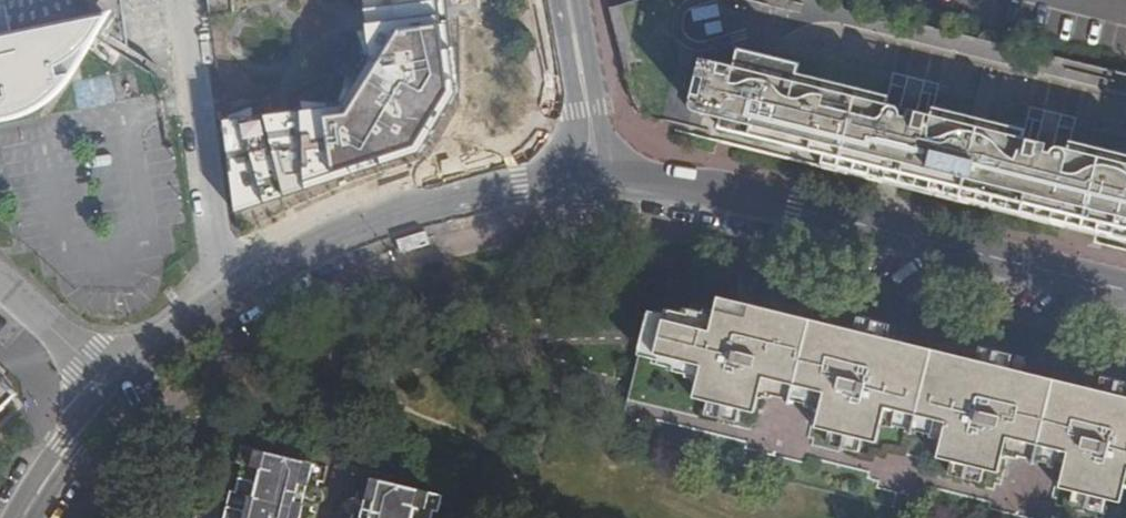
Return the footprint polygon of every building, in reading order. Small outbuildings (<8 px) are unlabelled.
[(369,61),(344,104),(223,117),(233,216),(422,153),(459,94),(444,0),(362,0),(369,61)] [(801,0),(611,0),(607,2),(619,44),(777,99),(861,126),(883,132),(1125,185),(1125,79),(801,0)] [(4,119),(18,115),(31,109),(43,102),(52,97),(59,90),(65,82),(70,73),(57,75),(55,66),(67,59),(78,51),(88,41),(96,30),(102,18),(0,38),(0,120),(4,119)] [(1125,243),(1125,185),(883,132),(861,126),(777,99),(619,44),(625,72),(631,84),(636,94),(640,102),(644,108),(652,117),(657,121),(663,126),(670,129),(676,132),(689,135),(708,139),(734,146),(733,150),(1125,243)] [(734,146),(708,139),(707,144),(733,150),(734,146)] [(611,437),(893,508),(936,517),(1125,517),(1125,379),(769,293),(766,305),(729,297),(719,298),(716,309),(706,307),(705,310),(684,305),(683,310),(668,307),(666,312),(651,308),(628,399),(620,431),(614,429),(611,437)] [(13,388),(0,377),(0,402),(13,388)] [(242,444),(239,459),(243,461),(237,489),(232,488),(224,517),(225,517),(291,517),(297,498),(289,496),(293,480),(300,481),(305,459),(242,444)] [(379,478),(373,500),(383,501),(378,517),(432,517),(434,510),(438,510),(442,493),(379,478)]
